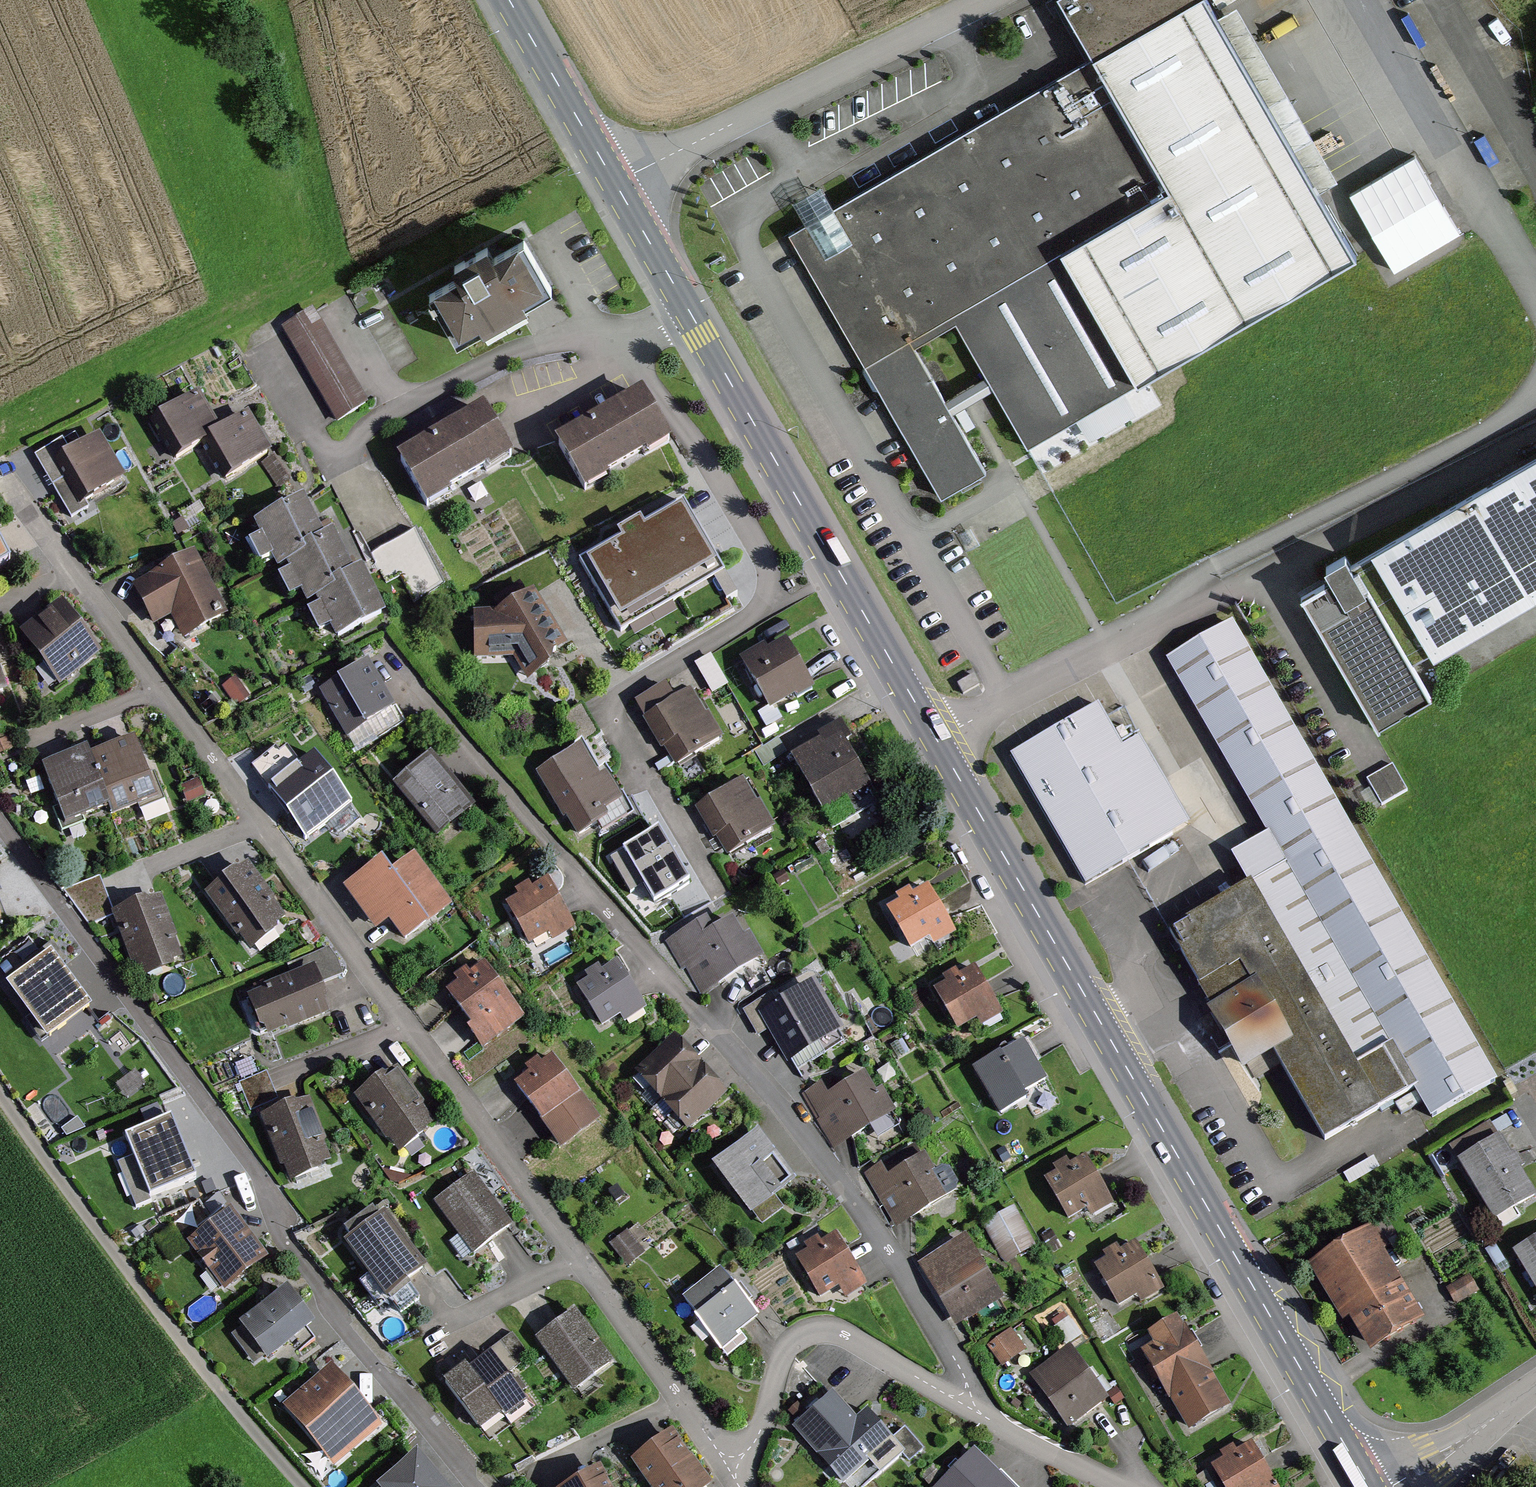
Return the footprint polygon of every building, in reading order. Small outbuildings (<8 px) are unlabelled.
[(789,235),(941,503),(1366,263),(1217,0),(1207,0),(789,235)] [(1075,30),(1127,0),(1058,0),(1075,30)] [(523,246),(428,301),(456,348),(550,293),(523,246)] [(316,318),(287,335),(339,425),(368,408),(316,318)] [(642,396),(554,446),(582,494),(670,444),(642,396)] [(175,457),(204,440),(218,433),(198,397),(155,422),(175,457)] [(486,414),(400,462),(426,508),(512,460),(486,414)] [(246,416),(218,433),(204,440),(224,475),(266,451),(246,416)] [(65,444),(37,459),(54,490),(69,482),(80,503),(120,481),(98,441),(72,456),(65,444)] [(1301,591),(1379,729),(1434,699),(1415,665),(1535,597),(1535,459),(1301,591)] [(279,566),(290,560),(305,553),(303,549),(321,541),(302,502),(258,523),(279,566)] [(723,572),(683,504),(582,562),(621,631),(723,572)] [(375,554),(390,585),(406,577),(417,600),(446,586),(419,532),(375,554)] [(331,583),(350,574),(332,536),(321,541),(303,549),(305,553),(290,560),(309,600),(320,594),(333,588),(331,583)] [(14,568),(0,543),(0,576),(14,568)] [(228,616),(193,555),(137,586),(160,626),(176,616),(189,638),(228,616)] [(333,588),(320,594),(339,633),(382,612),(361,569),(350,574),(331,583),(333,588)] [(502,612),(473,612),(476,663),(512,661),(525,681),(566,652),(530,593),(502,612)] [(63,604),(21,636),(60,685),(101,653),(63,604)] [(1234,627),(1168,665),(1266,837),(1232,856),(1252,892),(1171,937),(1248,1072),(1277,1056),(1325,1141),(1417,1089),(1434,1118),(1494,1084),(1234,627)] [(787,646),(748,669),(771,710),(811,686),(787,646)] [(714,656),(699,665),(717,695),(733,685),(714,656)] [(396,715),(367,668),(321,696),(350,743),(396,715)] [(720,738),(691,694),(645,725),(674,769),(720,738)] [(1100,713),(1014,762),(1086,889),(1193,829),(1144,743),(1124,754),(1100,713)] [(841,736),(795,762),(826,817),(872,791),(841,736)] [(132,741),(91,758),(108,801),(112,812),(154,795),(132,741)] [(67,818),(108,801),(91,758),(87,750),(46,767),(67,818)] [(582,752),(541,776),(579,841),(630,811),(610,778),(600,784),(582,752)] [(291,758),(263,778),(311,846),(355,815),(317,763),(303,774),(291,758)] [(433,761),(396,789),(435,840),(472,812),(433,761)] [(1392,765),(1367,780),(1382,805),(1407,790),(1392,765)] [(774,829),(744,783),(699,811),(729,857),(774,829)] [(657,823),(619,847),(657,905),(695,880),(657,823)] [(380,867),(343,896),(375,936),(386,928),(400,947),(446,912),(413,869),(393,884),(380,867)] [(247,871),(212,897),(252,952),(288,926),(247,871)] [(547,884),(505,909),(531,952),(573,927),(547,884)] [(930,892),(887,915),(909,955),(952,932),(930,892)] [(160,898),(115,915),(141,983),(185,966),(160,898)] [(693,930),(671,944),(701,993),(756,960),(736,928),(703,948),(693,930)] [(295,980),(247,999),(265,1044),(330,1019),(318,989),(342,980),(332,954),(291,970),(295,980)] [(464,978),(442,995),(485,1051),(525,1021),(474,955),(457,968),(464,978)] [(49,960),(9,989),(47,1041),(87,1013),(49,960)] [(642,1010),(615,967),(577,990),(604,1033),(642,1010)] [(974,972),(934,995),(959,1038),(999,1016),(974,972)] [(843,1033),(816,987),(763,1019),(790,1065),(843,1033)] [(1026,1044),(978,1070),(1000,1109),(1048,1083),(1026,1044)] [(675,1045),(642,1074),(665,1100),(698,1071),(675,1045)] [(552,1061),(517,1085),(562,1149),(597,1125),(552,1061)] [(698,1071),(665,1100),(688,1126),(721,1097),(698,1071)] [(392,1074),(358,1098),(398,1152),(431,1128),(392,1074)] [(827,1087),(809,1098),(842,1147),(892,1114),(867,1077),(835,1099),(827,1087)] [(164,1102),(146,1110),(152,1123),(170,1115),(164,1102)] [(313,1105),(265,1123),(288,1186),(336,1169),(313,1105)] [(196,1179),(171,1120),(126,1138),(151,1198),(196,1179)] [(1495,1122),(1473,1136),(1480,1146),(1502,1132),(1495,1122)] [(758,1133),(712,1168),(750,1218),(796,1183),(758,1133)] [(999,1151),(1012,1174),(1035,1162),(1022,1139),(999,1151)] [(1463,1167),(1497,1225),(1535,1202),(1535,1195),(1504,1142),(1463,1167)] [(890,1166),(870,1178),(900,1228),(957,1194),(932,1153),(895,1176),(890,1166)] [(1084,1161),(1045,1181),(1067,1222),(1106,1202),(1084,1161)] [(475,1176),(439,1200),(474,1252),(510,1227),(475,1176)] [(200,1206),(176,1228),(187,1240),(212,1218),(200,1206)] [(1015,1207),(988,1221),(1009,1261),(1036,1247),(1015,1207)] [(231,1211),(192,1240),(227,1287),(266,1258),(231,1211)] [(385,1211),(346,1238),(389,1300),(428,1273),(385,1211)] [(1376,1234),(1317,1270),(1371,1356),(1422,1324),(1383,1262),(1391,1257),(1376,1234)] [(628,1235),(613,1247),(630,1269),(646,1257),(628,1235)] [(839,1235),(796,1260),(819,1299),(837,1289),(846,1304),(871,1289),(839,1235)] [(968,1242),(923,1265),(958,1329),(1002,1305),(968,1242)] [(1517,1254),(1535,1286),(1535,1243),(1517,1254)] [(1138,1250),(1097,1272),(1119,1311),(1159,1288),(1138,1250)] [(722,1273),(683,1305),(720,1351),(759,1319),(722,1273)] [(1470,1281),(1448,1295),(1456,1308),(1478,1295),(1470,1281)] [(288,1292),(240,1326),(266,1363),(314,1329),(288,1292)] [(577,1312),(540,1340),(578,1390),(615,1362),(577,1312)] [(1158,1347),(1145,1353),(1187,1434),(1230,1411),(1181,1318),(1150,1333),(1158,1347)] [(1028,1353),(1012,1334),(991,1351),(1006,1371),(1028,1353)] [(1071,1350),(1034,1376),(1069,1426),(1106,1400),(1071,1350)] [(490,1357),(470,1372),(501,1414),(504,1419),(525,1403),(490,1357)] [(481,1428),(501,1414),(470,1372),(466,1367),(447,1382),(481,1428)] [(333,1370),(286,1409),(335,1467),(382,1428),(333,1370)] [(794,1431),(844,1486),(892,1445),(868,1418),(857,1428),(830,1398),(794,1431)] [(912,1462),(928,1452),(912,1427),(896,1438),(912,1462)] [(632,1463),(650,1486),(709,1486),(710,1486),(670,1434),(632,1463)] [(1210,1472),(1219,1486),(1275,1486),(1250,1447),(1210,1472)] [(973,1453),(940,1486),(1008,1486),(973,1453)] [(376,1486),(440,1486),(415,1456),(376,1486)] [(574,1486),(611,1486),(602,1471),(574,1486)]
